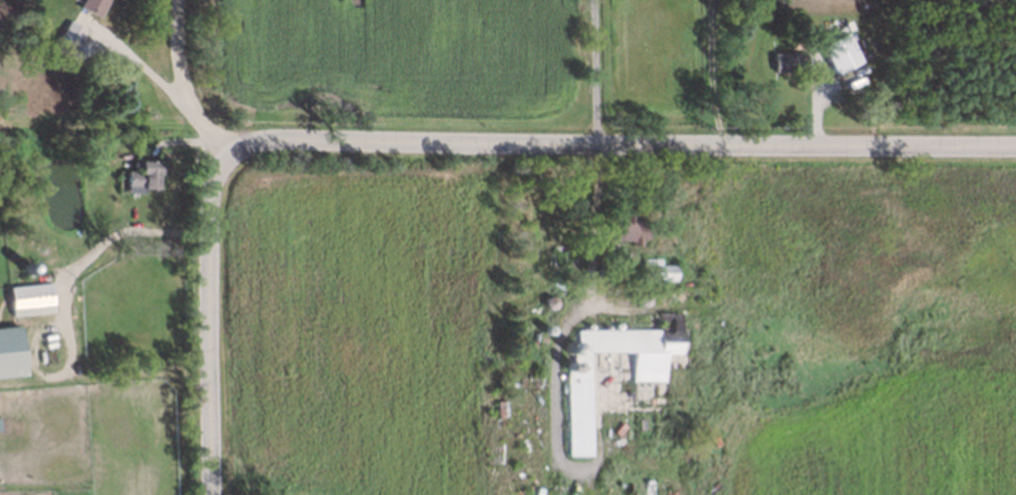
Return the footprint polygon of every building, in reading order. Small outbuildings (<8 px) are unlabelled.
[(76,6),(79,0),(103,0),(96,15),(76,6)] [(72,45),(57,38),(65,19),(81,27),(72,45)] [(818,46),(842,35),(855,61),(831,73),(818,46)] [(770,68),(770,53),(798,53),(798,68),(770,68)] [(136,160),(155,160),(154,188),(142,188),(142,191),(117,191),(117,180),(124,180),(124,169),(136,169),(136,160)] [(617,237),(608,237),(610,203),(632,204),(631,225),(627,225),(627,234),(617,234),(617,237)] [(629,241),(630,226),(644,227),(644,235),(638,234),(638,242),(629,241)] [(7,257),(6,249),(13,248),(14,257),(7,257)] [(25,260),(27,261),(29,263),(30,266),(28,268),(26,270),(23,270),(20,268),(19,265),(21,261),(25,260)] [(673,281),(638,280),(639,266),(645,266),(645,260),(656,260),(656,265),(674,265),(673,281)] [(11,288),(14,319),(57,314),(53,284),(11,288)] [(642,305),(639,304),(636,301),(636,297),(638,293),(641,291),(645,292),(648,294),(650,298),(647,303),(642,305)] [(549,309),(545,308),(543,304),(542,300),(544,297),(548,295),(552,296),(555,298),(556,302),(554,307),(549,309)] [(581,331),(581,371),(571,371),(572,458),(596,459),(595,355),(637,355),(637,374),(669,375),(669,356),(696,357),(696,316),(660,316),(661,331),(581,331)] [(28,378),(21,330),(0,332),(0,380),(28,378)] [(593,410),(602,412),(605,402),(614,402),(615,393),(620,393),(627,376),(623,377),(619,372),(609,369),(614,354),(607,352),(594,351),(593,410)]
